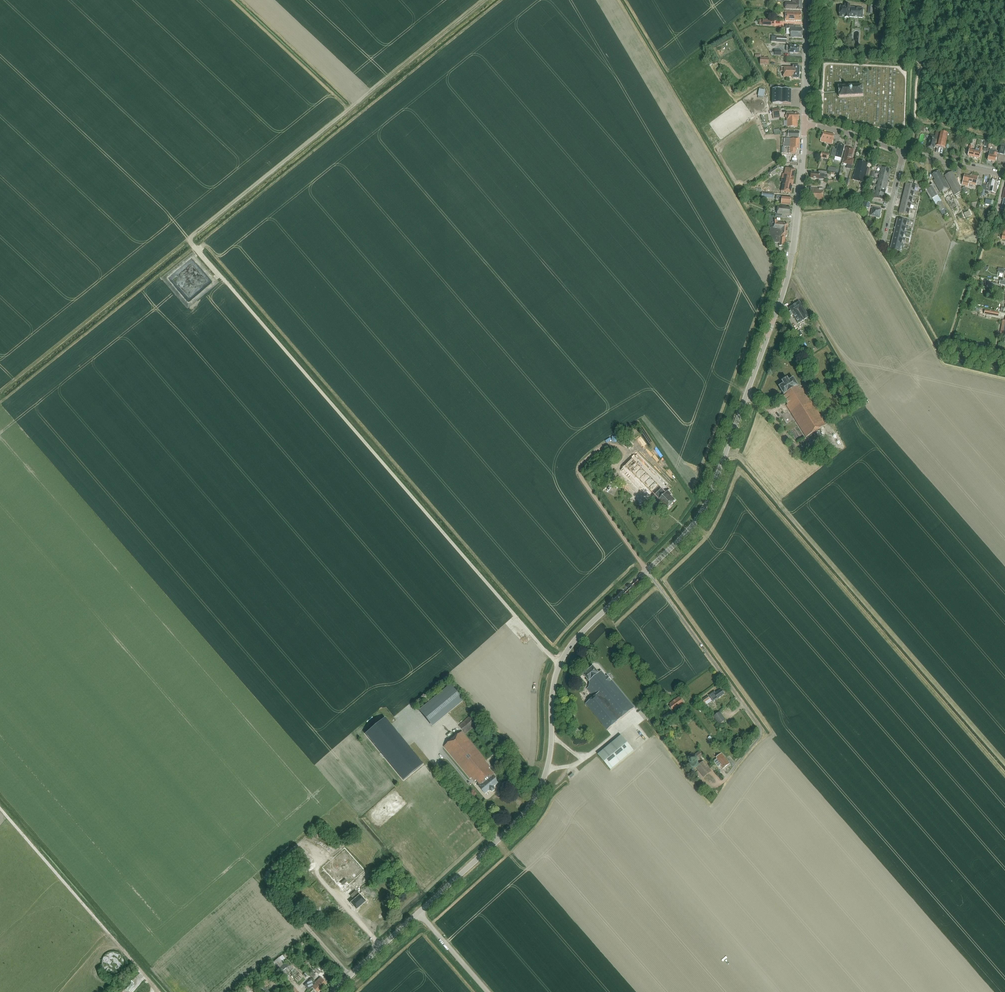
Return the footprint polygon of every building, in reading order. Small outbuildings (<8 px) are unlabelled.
[(802,0),(800,0),(793,0),(793,3),(786,3),(785,9),(802,10),(802,0)] [(863,18),(863,9),(850,8),(850,5),(846,5),(845,7),(840,6),(839,17),(845,17),(844,18),(849,18),(849,17),(863,18)] [(802,21),(802,13),(786,12),(785,21),(795,21),(802,21)] [(791,35),(790,37),(802,38),(803,29),(795,29),(791,28),(791,29),(791,32),(791,35)] [(769,58),(760,57),(760,54),(755,54),(755,57),(760,57),(760,64),(769,65),(769,58)] [(799,79),(800,67),(793,66),(793,67),(784,67),(781,67),(781,71),(784,72),(784,77),(793,77),(793,78),(799,79)] [(839,97),(863,95),(862,86),(852,86),(852,84),(849,84),(849,86),(838,87),(839,97)] [(791,104),(791,99),(791,90),(783,89),(783,87),(779,87),(779,86),(773,86),(773,89),(773,104),(791,104)] [(797,120),(799,120),(799,113),(787,113),(787,121),(788,121),(788,127),(798,127),(797,120)] [(832,144),(835,135),(822,132),(820,142),(832,144)] [(936,146),(945,148),(948,134),(940,132),(938,137),(935,136),(930,135),(930,139),(928,147),(934,148),(936,140),(937,141),(936,146)] [(785,138),(784,145),(789,145),(789,147),(789,151),(789,153),(795,153),(796,149),(799,149),(799,139),(785,138)] [(835,157),(835,160),(841,162),(845,145),(838,144),(836,152),(832,151),(831,156),(835,157)] [(851,159),(854,149),(846,147),(843,163),(847,164),(846,168),(851,169),(854,159),(851,159)] [(975,151),(973,157),(979,159),(981,153),(982,148),(979,148),(978,152),(975,151)] [(995,162),(997,153),(997,152),(990,150),(987,161),(995,162)] [(781,152),(781,162),(791,162),(791,159),(790,159),(790,154),(787,154),(787,152),(781,152)] [(853,175),(852,180),(863,183),(864,179),(865,179),(867,168),(866,168),(868,163),(858,161),(856,167),(855,169),(855,170),(854,175),(853,175)] [(878,166),(878,168),(881,169),(880,173),(889,176),(891,169),(882,167),(878,166)] [(772,176),(779,170),(777,167),(769,172),(772,176)] [(784,178),(781,191),(791,193),(792,186),(793,187),(795,177),(794,177),(796,170),(786,168),(783,178),(784,178)] [(826,175),(826,171),(820,171),(820,174),(820,173),(811,172),(811,178),(814,178),(815,179),(819,179),(819,177),(825,178),(825,175),(826,175)] [(944,178),(943,178),(942,176),(941,176),(939,171),(932,174),(935,179),(934,180),(940,192),(949,187),(944,178)] [(954,195),(962,191),(952,171),(944,175),(954,195)] [(877,172),(876,174),(880,175),(879,179),(879,180),(888,182),(889,176),(880,173),(877,172)] [(976,186),(978,177),(971,175),(971,176),(964,175),(962,185),(968,186),(969,184),(976,186)] [(875,178),(875,180),(878,181),(877,185),(877,186),(886,188),(888,182),(879,180),(879,179),(875,178)] [(995,193),(998,182),(996,182),(997,181),(992,179),(992,181),(989,180),(988,184),(987,184),(986,191),(995,193)] [(906,183),(905,189),(914,192),(914,191),(915,187),(918,188),(918,185),(916,185),(915,186),(912,185),(910,184),(906,183)] [(874,184),(873,186),(877,187),(876,191),(876,192),(885,194),(886,188),(877,186),(877,185),(874,184)] [(932,187),(931,185),(928,187),(930,188),(927,190),(932,199),(940,212),(945,209),(933,187),(932,187)] [(823,201),(824,189),(819,189),(811,189),(811,192),(809,192),(808,197),(810,198),(810,201),(823,201)] [(905,189),(903,195),(913,197),(914,193),(916,194),(917,191),(914,191),(914,192),(905,189)] [(876,192),(876,191),(872,190),(872,192),(875,193),(874,201),(882,203),(883,200),(885,194),(876,192)] [(903,195),(902,201),(911,203),(912,199),(915,200),(915,197),(913,197),(903,195)] [(791,197),(782,197),(776,196),(776,199),(780,200),(780,201),(782,201),(781,204),(791,205),(791,197)] [(952,199),(950,196),(945,198),(952,210),(957,207),(953,199),(952,199)] [(902,201),(900,207),(910,209),(911,205),(913,206),(914,203),(911,203),(902,201)] [(790,215),(790,208),(786,207),(786,206),(778,206),(777,214),(790,215)] [(880,218),(881,214),(880,214),(881,209),(873,207),(871,216),(876,217),(880,218)] [(900,207),(899,213),(908,216),(909,211),(912,212),(913,209),(910,209),(900,207)] [(778,221),(773,221),(774,217),(771,216),(771,215),(766,215),(766,220),(769,221),(768,227),(770,227),(769,240),(772,243),(779,244),(779,246),(785,246),(786,237),(787,236),(788,225),(787,224),(778,223),(778,221)] [(898,219),(896,225),(906,227),(906,226),(907,223),(909,223),(910,221),(907,220),(907,221),(898,219)] [(896,225),(895,231),(904,233),(904,232),(905,229),(908,229),(908,227),(906,226),(906,227),(896,225)] [(895,231),(893,237),(903,239),(903,238),(904,235),(906,235),(907,233),(904,232),(904,233),(895,231)] [(893,237),(892,242),(901,245),(901,244),(902,241),(905,241),(906,239),(903,238),(903,239),(893,237)] [(892,242),(890,249),(900,251),(901,246),(904,247),(904,245),(901,244),(901,245),(892,242)] [(799,323),(809,317),(799,302),(789,308),(791,311),(788,312),(791,316),(793,315),(799,323)] [(784,384),(779,387),(784,395),(782,396),(788,405),(787,406),(806,437),(826,425),(803,388),(802,389),(798,386),(793,378),(789,381),(787,379),(782,382),(784,384)] [(666,509),(675,501),(670,496),(672,495),(668,491),(670,489),(666,486),(667,485),(637,454),(621,470),(650,500),(651,499),(655,503),(657,502),(660,505),(662,504),(666,509)] [(588,687),(587,688),(595,696),(587,703),(609,729),(636,706),(608,675),(607,676),(602,670),(600,672),(594,666),(584,674),(587,679),(586,680),(588,682),(589,681),(590,683),(589,683),(588,687)] [(451,685),(418,709),(430,726),(463,702),(451,685)] [(714,702),(718,699),(725,694),(722,690),(716,694),(715,692),(710,695),(714,702)] [(708,696),(700,701),(704,706),(706,704),(705,702),(710,699),(708,696)] [(674,710),(684,703),(680,697),(670,704),(671,705),(670,706),(672,710),(673,709),(674,710)] [(671,711),(663,717),(665,720),(673,714),(671,711)] [(720,712),(714,716),(720,724),(726,720),(720,712)] [(465,733),(477,724),(470,716),(459,725),(465,733)] [(385,718),(365,734),(403,780),(423,764),(385,718)] [(489,790),(492,792),(495,790),(494,787),(498,783),(492,776),(494,775),(489,769),(490,768),(485,762),(486,761),(462,731),(444,746),(471,779),(472,778),(475,781),(477,780),(481,785),(479,787),(485,794),(489,790)] [(611,770),(634,751),(622,736),(598,755),(611,770)] [(698,759),(703,755),(700,751),(695,755),(698,759)] [(731,766),(730,764),(721,753),(716,757),(717,758),(717,759),(721,765),(720,766),(723,769),(727,766),(729,768),(731,766)] [(704,776),(711,770),(704,761),(697,766),(704,776)] [(344,851),(321,871),(341,894),(364,874),(344,851)] [(350,901),(346,904),(352,910),(361,902),(355,896),(351,892),(346,896),(350,901)] [(287,961),(284,964),(279,958),(272,963),(283,976),(293,968),(287,961)] [(319,965),(314,970),(318,974),(324,968),(322,966),(321,967),(319,965)] [(322,988),(327,984),(320,977),(316,982),(322,988)] [(322,988),(316,982),(315,983),(311,979),(304,985),(309,990),(312,988),(317,991),(318,991),(322,988)]
